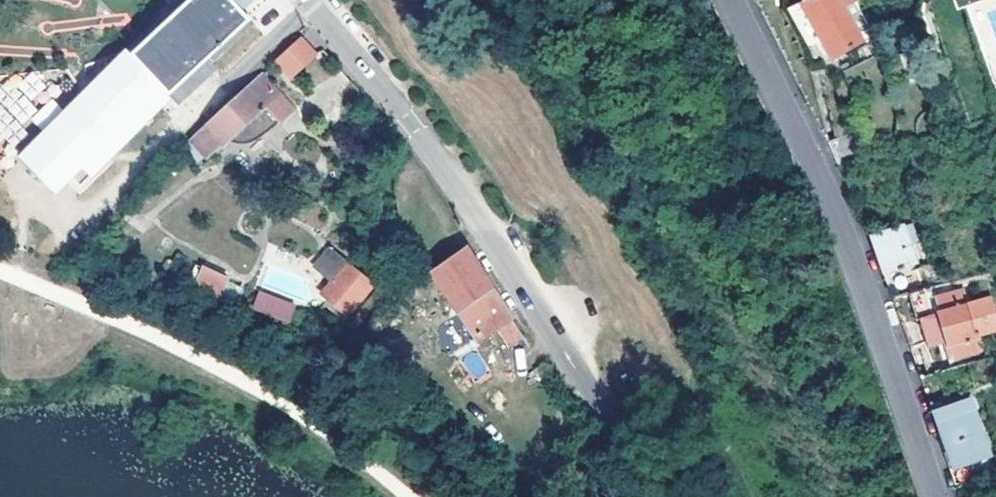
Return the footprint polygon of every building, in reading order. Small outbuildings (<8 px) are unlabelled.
[(87,172),(167,93),(173,98),(211,61),(251,23),(239,8),(234,4),(231,0),(182,0),(94,86),(90,84),(43,132),(17,159),(50,191),(78,163),(87,172)] [(246,0),(239,0),(234,4),(239,8),(246,0)] [(869,27),(856,0),(857,0),(801,0),(800,0),(833,57),(862,40),(858,34),(869,27)] [(312,49),(300,36),(276,60),(289,73),(312,53),(312,49)] [(211,61),(173,98),(177,102),(214,67),(211,61)] [(243,85),(190,138),(205,155),(221,140),(224,142),(224,141),(235,131),(245,142),(256,132),(260,134),(276,119),(278,121),(291,109),(276,91),(261,73),(246,88),(243,85)] [(224,141),(233,143),(245,143),(260,135),(278,121),(276,119),(260,134),(256,132),(245,142),(235,131),(224,141)] [(902,224),(867,236),(883,272),(916,263),(902,224)] [(507,314),(462,244),(429,267),(475,337),(507,314)] [(351,260),(321,288),(343,311),(373,284),(351,260)] [(202,264),(191,285),(217,298),(227,278),(202,264)] [(959,287),(932,296),(935,307),(934,311),(945,347),(948,346),(952,357),(978,348),(959,287)] [(258,291),(251,311),(289,323),(296,303),(258,291)] [(919,291),(894,298),(899,316),(911,312),(914,319),(927,315),(919,291)] [(473,379),(489,371),(477,349),(462,357),(473,379)] [(969,399),(933,413),(953,468),(989,456),(969,399)] [(576,494),(583,487),(577,484),(572,492),(576,494)]
